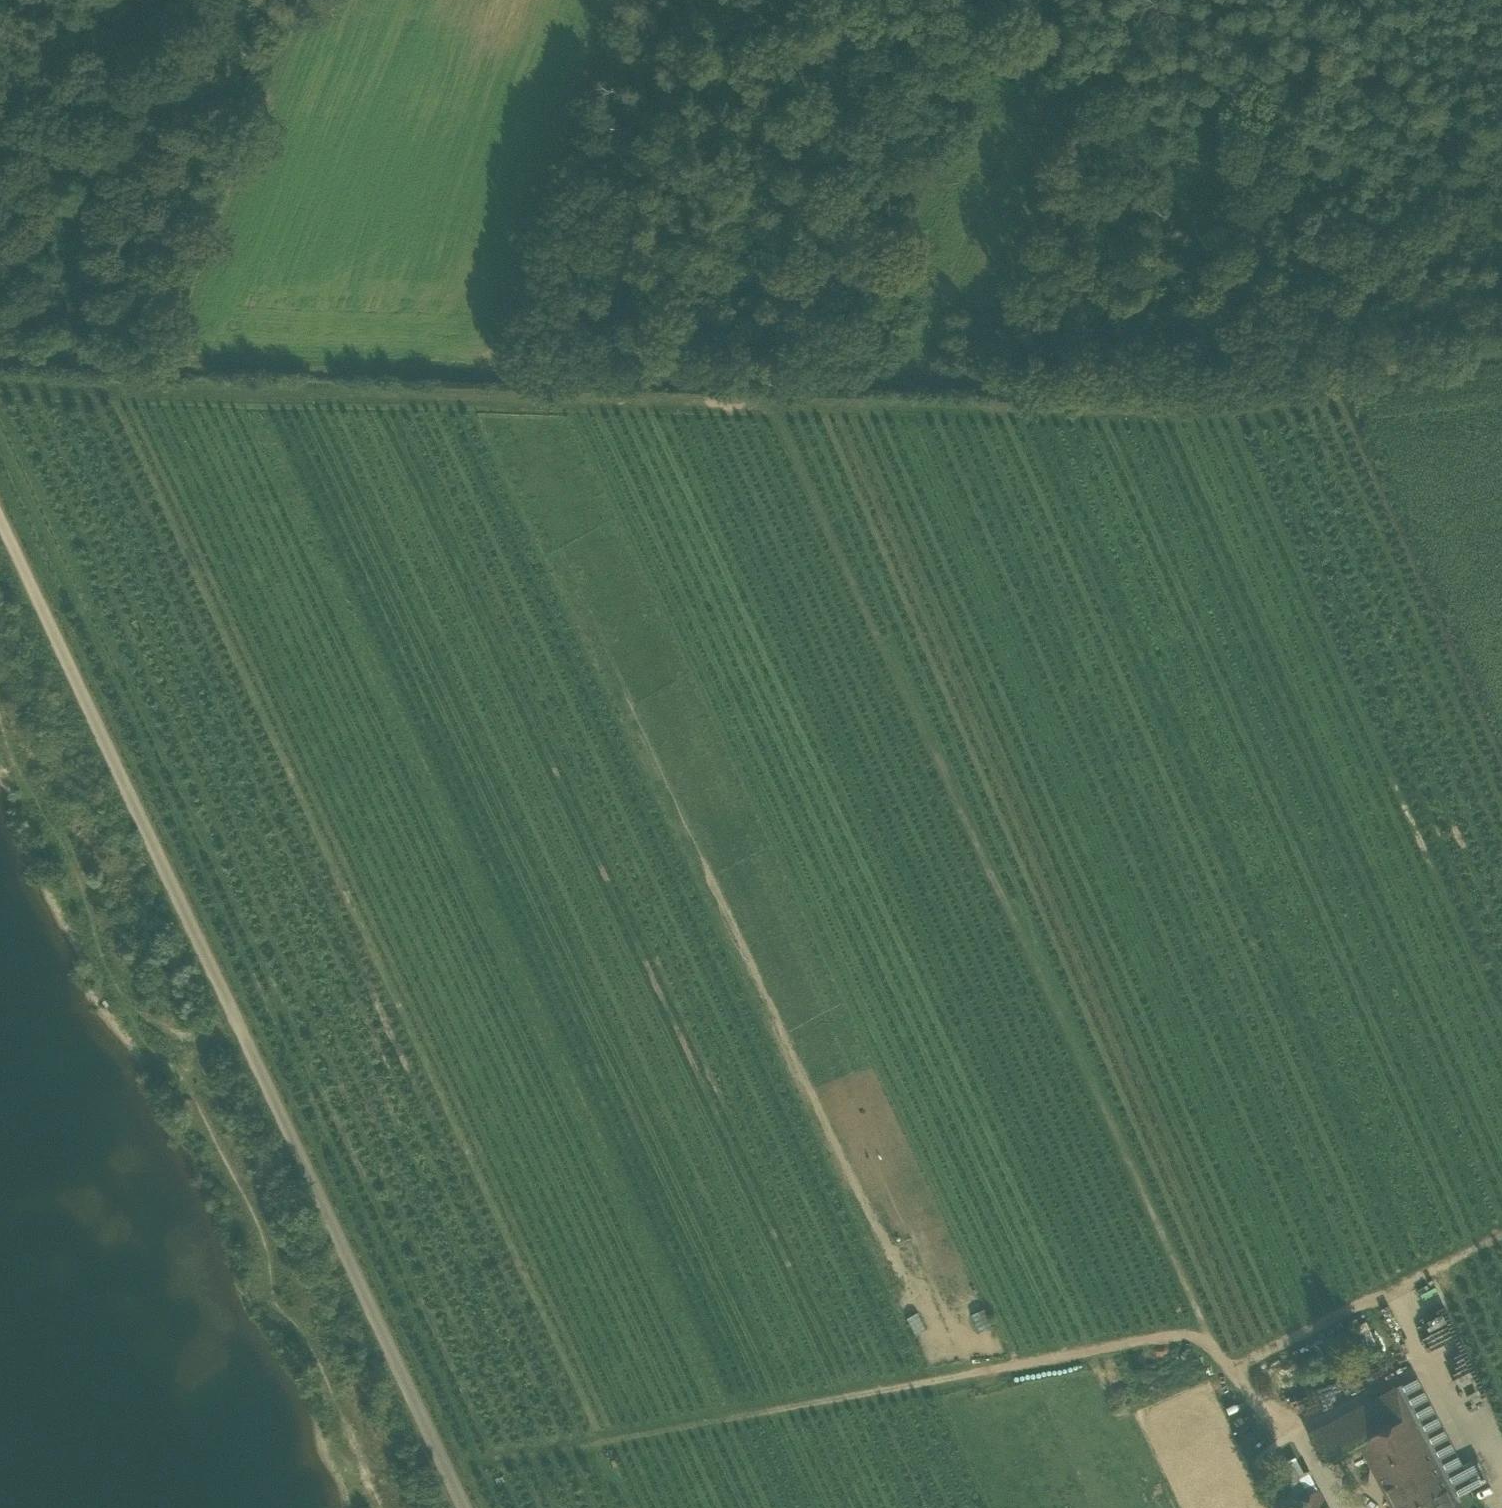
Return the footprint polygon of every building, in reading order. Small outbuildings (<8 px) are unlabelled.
[(1410,1417),(1437,1470),(1458,1459),(1416,1378),(1395,1389),(1410,1417)] [(1324,1464),(1361,1445),(1360,1444),(1410,1417),(1395,1389),(1309,1435),(1324,1464)] [(1410,1417),(1360,1444),(1361,1445),(1394,1507),(1415,1507),(1448,1491),(1437,1470),(1410,1417)] [(1276,1468),(1284,1484),(1303,1474),(1295,1458),(1276,1468)] [(1465,1471),(1458,1459),(1437,1470),(1448,1491),(1452,1499),(1488,1481),(1479,1463),(1465,1471)] [(1297,1507),(1326,1507),(1307,1471),(1303,1474),(1284,1484),(1297,1507)] [(1452,1499),(1448,1491),(1415,1507),(1457,1507),(1452,1499)]
